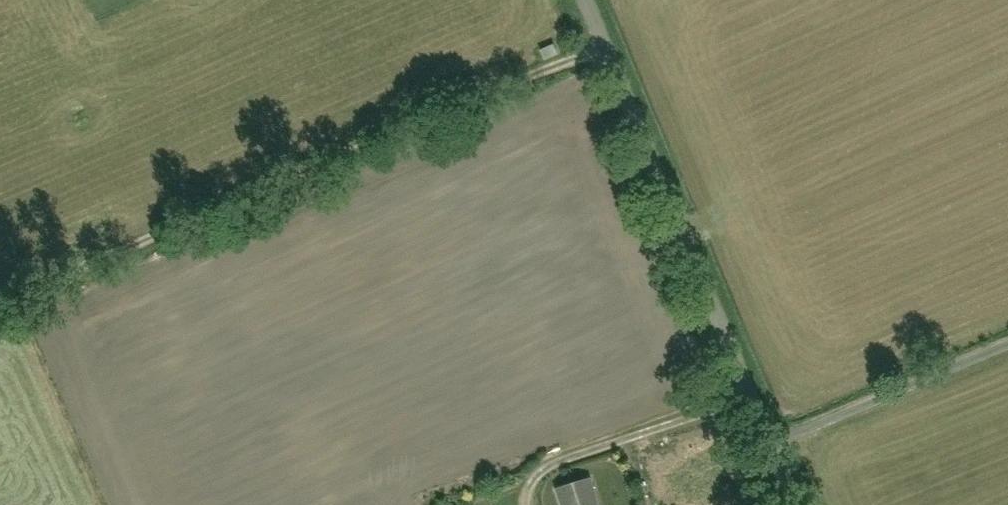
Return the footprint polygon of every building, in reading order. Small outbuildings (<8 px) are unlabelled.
[(558,55),(555,46),(541,52),(544,61),(558,55)] [(558,489),(563,504),(598,504),(590,479),(558,489)]
